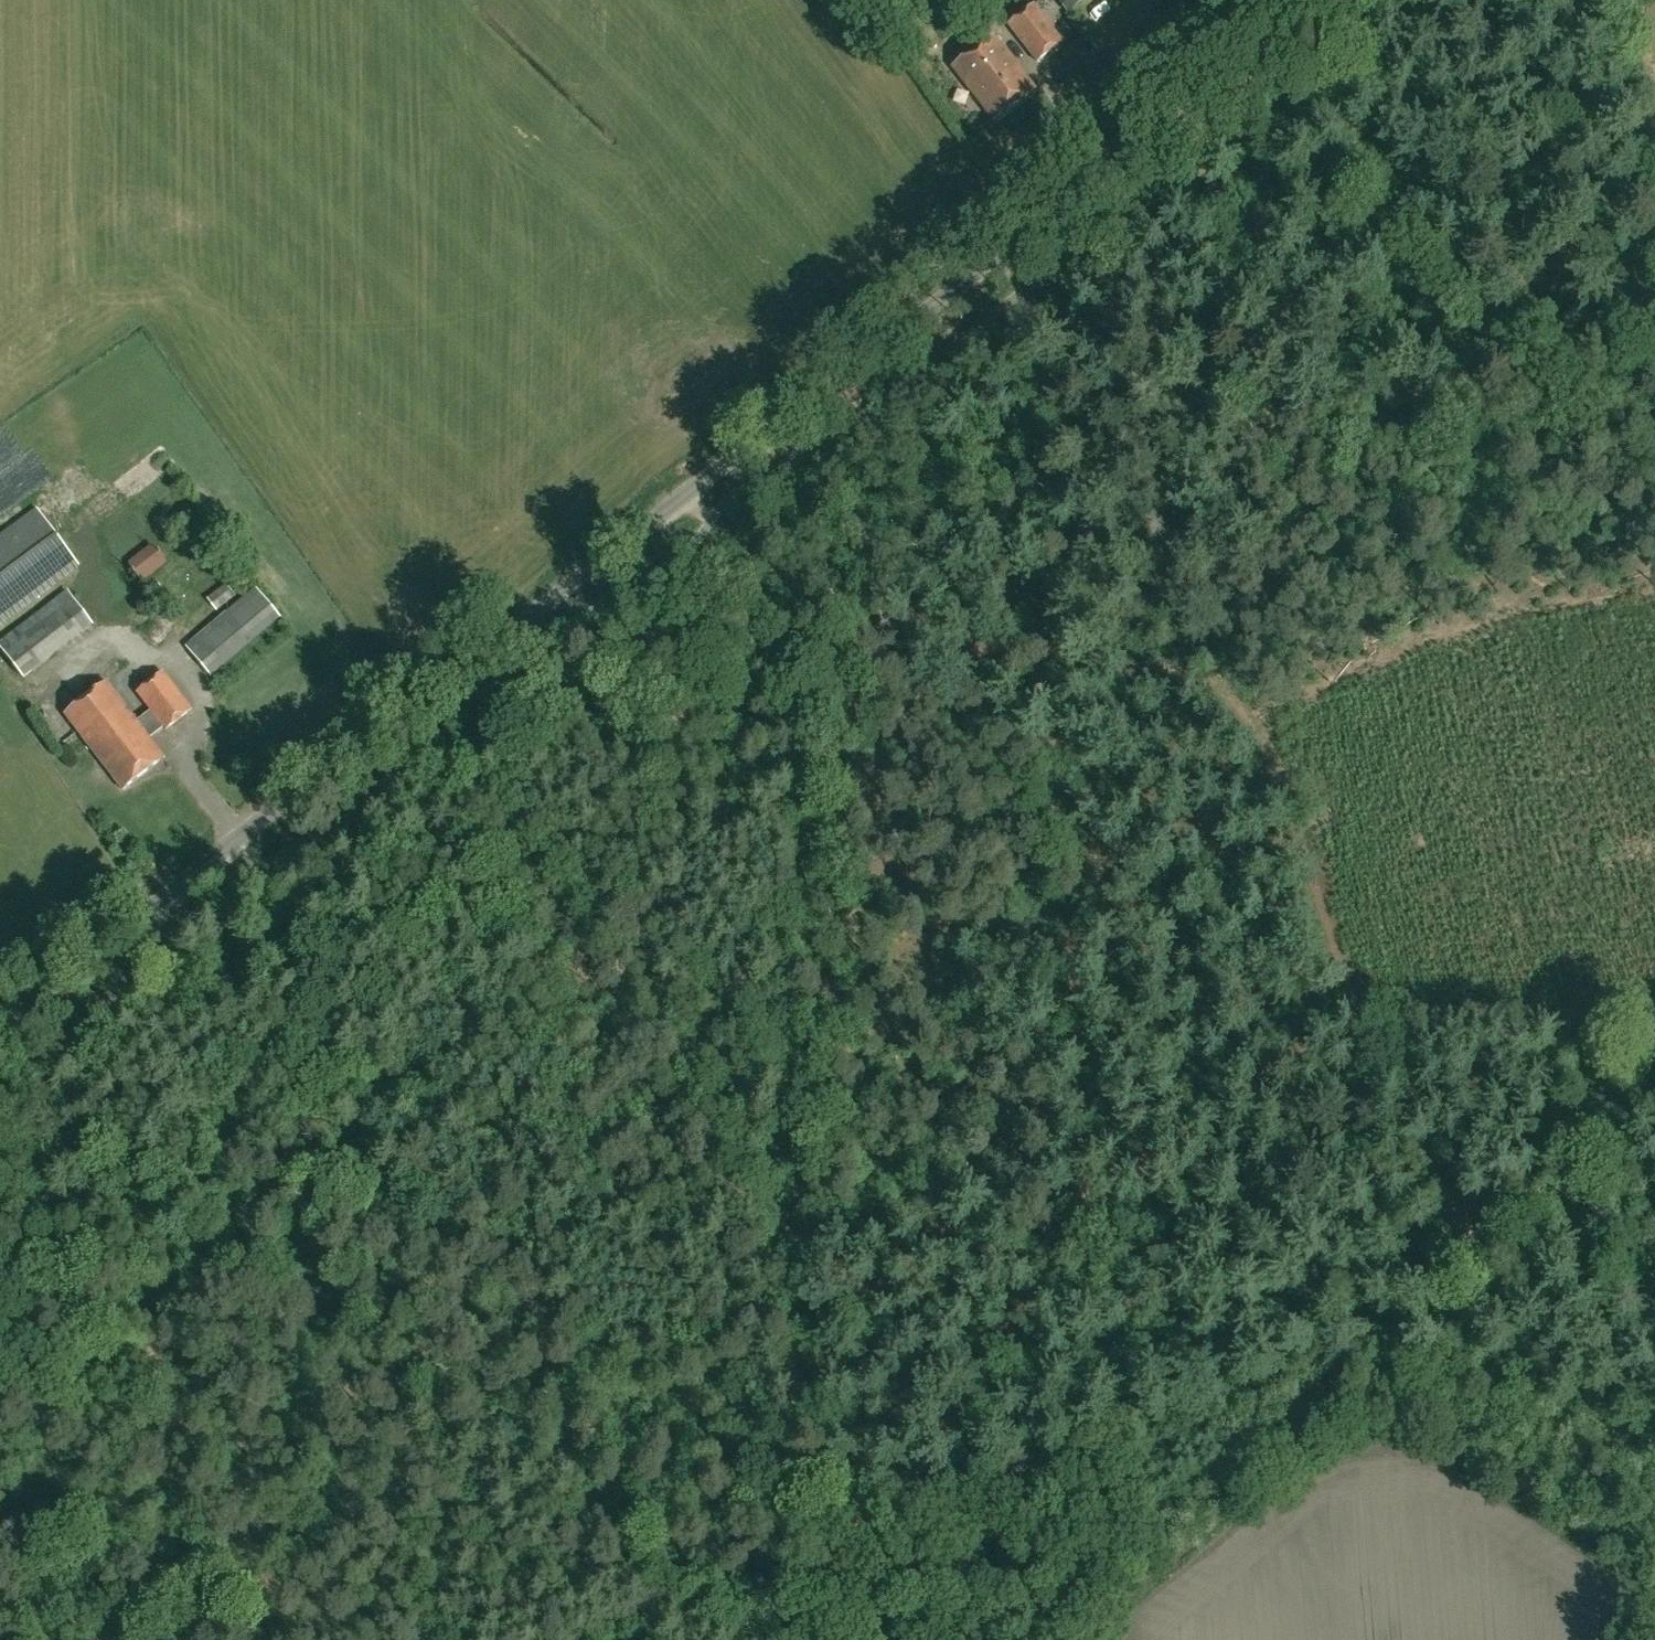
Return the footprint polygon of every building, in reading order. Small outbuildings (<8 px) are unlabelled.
[(1038,62),(1064,42),(1035,4),(1009,24),(1038,62)] [(953,67),(994,121),(1036,89),(995,35),(953,67)] [(79,564),(38,509),(0,537),(0,622),(79,564)] [(128,563),(142,581),(167,563),(154,544),(128,563)] [(206,599),(216,612),(237,597),(226,583),(206,599)] [(187,647),(210,674),(281,618),(259,590),(187,647)] [(149,640),(172,660),(192,638),(169,618),(149,640)] [(24,679),(44,663),(16,628),(0,641),(0,649),(24,679)] [(138,721),(108,681),(65,714),(123,789),(165,757),(149,737),(163,726),(166,730),(192,710),(163,672),(138,692),(152,710),(138,721)]
